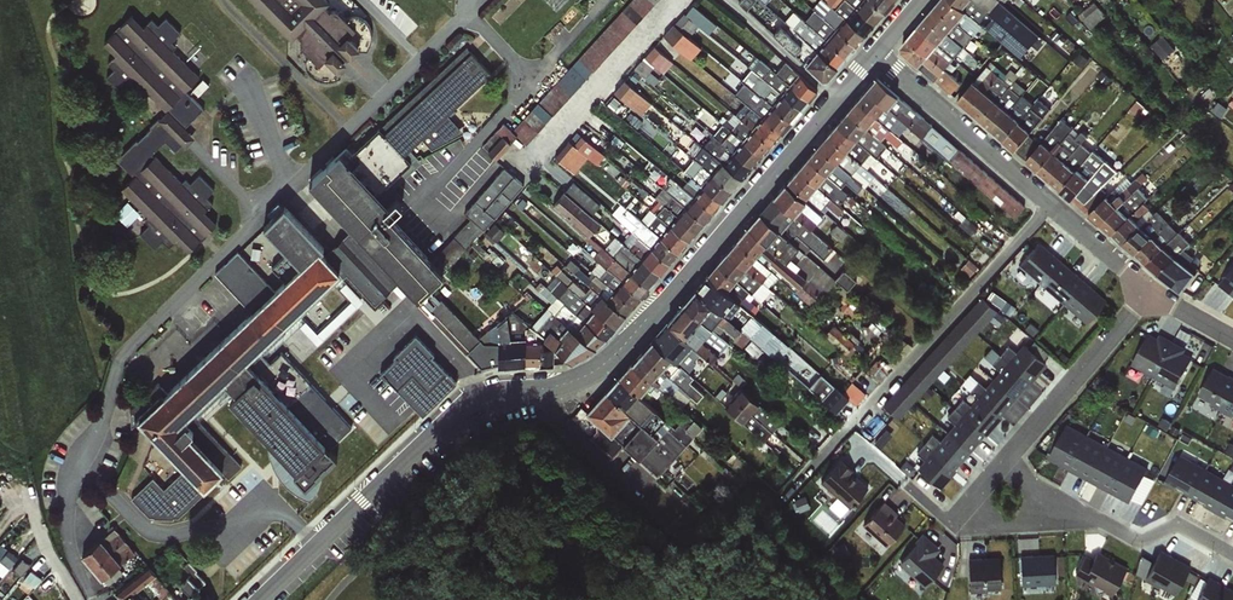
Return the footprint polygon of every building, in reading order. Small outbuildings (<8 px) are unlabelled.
[(365,49),(371,35),(364,19),(355,15),(343,18),(336,10),(329,10),(324,5),(329,0),(328,0),(253,0),(291,38),(296,33),(300,37),(300,44),(308,54),(305,59),(306,66),(316,77),(327,80),(341,73),(337,68),(345,61),(342,57),(346,53),(351,56),(359,47),(365,49)] [(511,130),(503,123),(482,147),(495,159),(516,136),(526,144),(648,9),(654,15),(668,0),(631,0),(511,130)] [(567,0),(549,0),(560,9),(567,0)] [(758,0),(742,0),(751,8),(758,0)] [(846,0),(826,0),(825,1),(832,7),(864,36),(873,24),(846,0)] [(868,0),(846,0),(873,24),(883,13),(868,0)] [(893,0),(868,0),(883,13),(894,0),(893,0)] [(983,26),(952,0),(941,0),(937,5),(974,37),(983,26)] [(983,26),(1029,65),(1047,41),(999,0),(952,0),(983,26)] [(1096,1),(1083,16),(1096,28),(1110,13),(1096,1)] [(693,34),(702,24),(710,32),(718,23),(695,2),(667,33),(693,58),(705,45),(693,34)] [(964,48),(974,37),(937,5),(927,17),(964,48)] [(855,46),(824,18),(810,6),(806,10),(808,15),(804,20),(846,57),(855,46)] [(864,36),(832,7),(824,18),(855,46),(864,36)] [(846,57),(804,20),(796,13),(787,23),(789,26),(836,68),(846,57)] [(143,26),(131,15),(103,43),(114,55),(106,62),(113,69),(105,76),(121,92),(129,83),(134,88),(138,84),(165,111),(138,137),(133,142),(116,160),(132,177),(120,189),(147,216),(143,220),(148,224),(139,234),(154,249),(162,241),(168,247),(176,240),(188,252),(217,223),(205,211),(213,203),(206,197),(214,189),(198,174),(190,183),(185,178),(181,181),(152,153),(164,141),(175,152),(182,145),(184,148),(195,137),(184,127),(203,108),(186,91),(200,77),(172,50),(176,46),(171,41),(180,32),(165,17),(157,25),(150,18),(143,26)] [(836,68),(789,26),(786,30),(770,17),(764,25),(821,80),(826,79),(836,68)] [(954,59),(964,48),(927,17),(918,28),(954,59)] [(945,70),(954,59),(918,28),(909,38),(945,70)] [(936,81),(945,70),(909,38),(902,46),(903,53),(936,81)] [(637,66),(656,83),(665,73),(664,73),(676,60),(657,44),(637,66)] [(350,145),(314,178),(424,297),(450,273),(397,214),(411,201),(398,186),(425,161),(413,149),(425,137),(438,151),(464,127),(451,113),(495,73),(470,46),(356,151),(350,145)] [(808,100),(789,84),(759,59),(756,63),(764,73),(762,76),(801,108),(808,100)] [(970,111),(1003,70),(997,66),(993,70),(987,66),(958,100),(970,111)] [(801,108),(762,76),(750,68),(746,75),(758,85),(755,90),(791,120),(801,108)] [(1003,70),(970,111),(981,121),(1016,80),(1003,70)] [(789,84),(808,100),(815,91),(798,75),(789,84)] [(644,113),(655,101),(628,77),(617,90),(644,113)] [(865,89),(906,125),(1014,218),(1024,206),(875,77),(865,89)] [(993,131),(1023,95),(1028,90),(1016,80),(981,121),(993,131)] [(791,120),(755,90),(746,83),(736,95),(744,103),(781,131),(791,120)] [(906,125),(865,89),(856,100),(898,136),(906,125)] [(1004,141),(1034,104),(1023,95),(993,131),(1004,141)] [(1015,151),(1030,135),(1050,109),(1039,99),(1034,104),(1004,141),(1015,151)] [(898,136),(856,100),(847,111),(880,141),(884,136),(898,145),(901,141),(898,136)] [(781,131),(744,103),(734,114),(739,119),(770,144),(781,131)] [(770,144),(739,119),(735,124),(723,111),(717,118),(721,123),(760,156),(770,144)] [(880,141),(847,111),(837,122),(878,159),(881,154),(884,156),(890,150),(880,141)] [(1040,144),(1026,160),(1039,171),(1070,134),(1074,128),(1068,124),(1070,120),(1064,115),(1040,144)] [(878,159),(837,122),(827,134),(864,166),(867,163),(872,166),(875,163),(878,165),(881,162),(878,159)] [(760,156),(721,123),(712,134),(750,168),(760,156)] [(1070,134),(1039,171),(1050,180),(1087,135),(1082,131),(1075,137),(1070,134)] [(577,172),(590,155),(600,164),(609,153),(583,133),(562,160),(577,172)] [(701,147),(740,180),(750,168),(712,134),(701,147)] [(864,166),(827,134),(816,147),(862,186),(864,188),(874,176),(864,166)] [(1026,160),(1040,144),(1030,135),(1015,151),(1026,160)] [(1087,135),(1050,180),(1060,190),(1093,150),(1091,148),(1094,141),(1087,135)] [(694,157),(731,190),(740,180),(701,147),(694,157)] [(862,186),(816,147),(807,158),(848,192),(851,189),(856,192),(862,186)] [(1072,200),(1089,182),(1106,161),(1093,150),(1060,190),(1072,200)] [(731,190),(694,157),(684,169),(721,202),(731,190)] [(848,192),(807,158),(797,169),(839,205),(842,201),(858,214),(864,207),(848,192)] [(486,228),(527,184),(508,166),(466,210),(486,228)] [(721,202),(684,169),(681,167),(676,173),(685,181),(682,186),(713,212),(721,202)] [(839,205),(797,169),(787,181),(820,210),(825,205),(838,216),(843,210),(839,205)] [(1108,195),(1089,215),(1100,224),(1133,193),(1144,182),(1148,178),(1143,172),(1132,181),(1126,178),(1108,195)] [(713,212),(682,186),(669,176),(665,181),(670,184),(664,189),(704,222),(713,212)] [(649,287),(604,248),(588,235),(599,223),(592,216),(599,204),(575,181),(552,205),(582,231),(580,234),(596,251),(592,257),(600,264),(641,296),(649,287)] [(1089,215),(1108,195),(1101,187),(1097,190),(1089,182),(1072,200),(1089,215)] [(784,184),(772,198),(812,230),(823,220),(823,217),(784,184)] [(1112,234),(1145,203),(1158,189),(1153,184),(1138,198),(1133,193),(1100,224),(1112,234)] [(704,222),(664,189),(662,187),(654,197),(660,202),(696,232),(704,222)] [(833,249),(812,230),(772,198),(759,213),(806,254),(810,250),(823,260),(833,249)] [(696,232),(660,202),(652,210),(688,240),(696,232)] [(678,253),(641,220),(620,203),(612,213),(630,231),(669,263),(678,253)] [(1124,244),(1153,213),(1145,203),(1112,234),(1124,244)] [(269,375),(235,374),(349,272),(378,303),(393,290),(346,237),(324,257),(328,246),(290,204),(265,227),(288,252),(264,274),(241,249),(217,271),(255,313),(141,416),(188,468),(167,487),(156,476),(127,502),(174,520),(227,472),(249,473),(195,413),(229,383),(243,388),(228,401),(315,497),(319,499),(350,419),(316,382),(293,402),(269,375)] [(688,240),(652,210),(650,208),(641,220),(678,253),(688,240)] [(1134,253),(1169,221),(1158,210),(1153,213),(1124,244),(1134,253)] [(838,283),(806,254),(759,213),(748,226),(826,295),(838,283)] [(439,254),(450,264),(484,229),(472,218),(439,254)] [(1146,263),(1179,232),(1169,221),(1134,253),(1146,263)] [(490,231),(522,259),(529,251),(497,223),(490,231)] [(840,223),(833,231),(842,239),(848,231),(840,223)] [(814,309),(826,295),(748,226),(737,240),(777,276),(814,309)] [(669,263),(630,231),(622,241),(660,274),(669,263)] [(1159,274),(1185,250),(1191,243),(1179,232),(1146,263),(1159,274)] [(660,274),(622,241),(615,235),(604,248),(649,287),(660,274)] [(768,286),(777,276),(737,240),(726,252),(768,286)] [(1039,245),(1020,268),(1090,325),(1108,303),(1039,245)] [(1185,250),(1159,274),(1181,292),(1199,269),(1191,262),(1194,258),(1185,250)] [(770,290),(768,286),(726,252),(716,263),(751,295),(760,302),(770,290)] [(974,274),(981,263),(970,257),(964,268),(974,274)] [(589,286),(625,314),(633,306),(592,271),(587,275),(570,258),(565,265),(589,286)] [(716,263),(707,274),(749,311),(754,304),(748,299),(751,295),(716,263)] [(641,296),(600,264),(592,271),(633,306),(641,296)] [(560,281),(615,326),(625,314),(589,286),(585,291),(556,265),(551,270),(560,281)] [(1219,283),(1232,295),(1232,265),(1219,283)] [(846,269),(838,278),(849,288),(857,279),(846,269)] [(788,346),(749,311),(707,274),(695,288),(760,347),(776,360),(788,346)] [(563,303),(605,338),(615,326),(560,281),(550,291),(563,303)] [(321,344),(366,299),(352,285),(346,291),(353,298),(319,332),(308,321),(303,326),(321,344)] [(751,356),(760,347),(695,288),(682,303),(720,334),(723,331),(751,356)] [(882,408),(900,424),(998,313),(980,297),(882,408)] [(553,313),(596,348),(605,338),(563,303),(553,313)] [(728,343),(720,334),(682,303),(668,321),(699,352),(712,363),(728,343)] [(524,365),(525,321),(512,311),(486,331),(488,344),(482,344),(488,367),(524,365)] [(542,324),(581,356),(596,348),(553,313),(542,324)] [(525,321),(524,365),(570,363),(536,330),(525,321)] [(691,360),(699,352),(668,321),(653,340),(689,375),(692,377),(697,373),(692,367),(694,363),(691,360)] [(536,330),(570,363),(581,356),(542,324),(536,330)] [(1150,336),(1132,367),(1177,392),(1194,360),(1185,355),(1187,351),(1161,337),(1159,341),(1150,336)] [(687,378),(689,375),(653,340),(642,352),(690,397),(697,401),(703,394),(687,378)] [(999,354),(1029,380),(1031,381),(1045,364),(1041,360),(1048,352),(1034,340),(1027,348),(1022,344),(1015,351),(1008,344),(999,354)] [(1029,380),(999,354),(991,347),(984,356),(999,369),(992,378),(1015,397),(1029,380)] [(681,409),(690,397),(642,352),(631,363),(652,383),(681,409)] [(640,396),(652,383),(631,363),(619,377),(640,396)] [(1199,398),(1232,415),(1232,380),(1213,370),(1199,398)] [(824,372),(812,386),(824,397),(837,384),(824,372)] [(863,372),(833,405),(839,411),(851,397),(859,404),(876,384),(863,372)] [(619,377),(605,393),(677,455),(702,428),(687,412),(674,427),(640,396),(619,377)] [(977,396),(1000,415),(1015,397),(992,378),(984,386),(977,380),(969,389),(977,396)] [(765,440),(782,424),(744,384),(727,401),(765,440)] [(834,405),(844,390),(836,384),(826,400),(834,405)] [(658,477),(677,455),(605,393),(586,413),(595,423),(595,430),(589,437),(612,458),(623,447),(658,477)] [(954,407),(983,433),(985,434),(1000,415),(977,396),(970,404),(962,398),(954,407)] [(847,417),(858,405),(851,399),(840,411),(847,417)] [(946,432),(970,450),(983,433),(954,407),(946,416),(954,422),(946,432)] [(1065,468),(1084,434),(1067,425),(1049,459),(1065,468)] [(924,443),(953,468),(970,450),(946,432),(939,439),(932,433),(924,443)] [(1086,479),(1105,446),(1084,434),(1065,468),(1086,479)] [(953,468),(924,443),(917,451),(925,458),(917,467),(940,487),(955,470),(953,468)] [(1106,490),(1126,457),(1105,446),(1086,479),(1106,490)] [(1191,496),(1204,470),(1180,456),(1165,482),(1191,496)] [(1126,457),(1106,490),(1129,502),(1147,468),(1126,457)] [(853,470),(840,458),(820,481),(848,507),(866,486),(851,473),(853,470)] [(1229,483),(1204,470),(1191,496),(1206,504),(1205,506),(1215,510),(1229,483)] [(1229,483),(1215,510),(1232,520),(1232,485),(1229,483)] [(897,512),(884,500),(863,525),(886,545),(904,523),(895,515),(897,512)] [(109,583),(125,571),(120,563),(137,551),(119,526),(85,551),(109,583)] [(939,549),(922,534),(898,563),(924,586),(943,564),(934,555),(939,549)] [(5,575),(20,555),(2,542),(0,545),(0,571),(5,575)] [(1141,555),(1135,573),(1175,592),(1184,576),(1194,581),(1197,575),(1188,569),(1189,566),(1160,550),(1153,562),(1141,555)] [(1086,553),(1074,573),(1111,594),(1126,567),(1097,551),(1093,557),(1086,553)] [(1052,554),(1021,556),(1023,584),(1054,582),(1052,554)] [(969,558),(971,590),(1000,586),(999,556),(969,558)] [(190,560),(183,567),(190,574),(183,581),(195,592),(209,578),(190,560)] [(148,581),(159,593),(169,584),(149,562),(124,586),(132,595),(148,581)] [(1210,580),(1199,599),(1232,599),(1232,593),(1210,580)] [(187,599),(213,599),(200,587),(187,599)] [(134,590),(122,599),(142,599),(134,590)]
